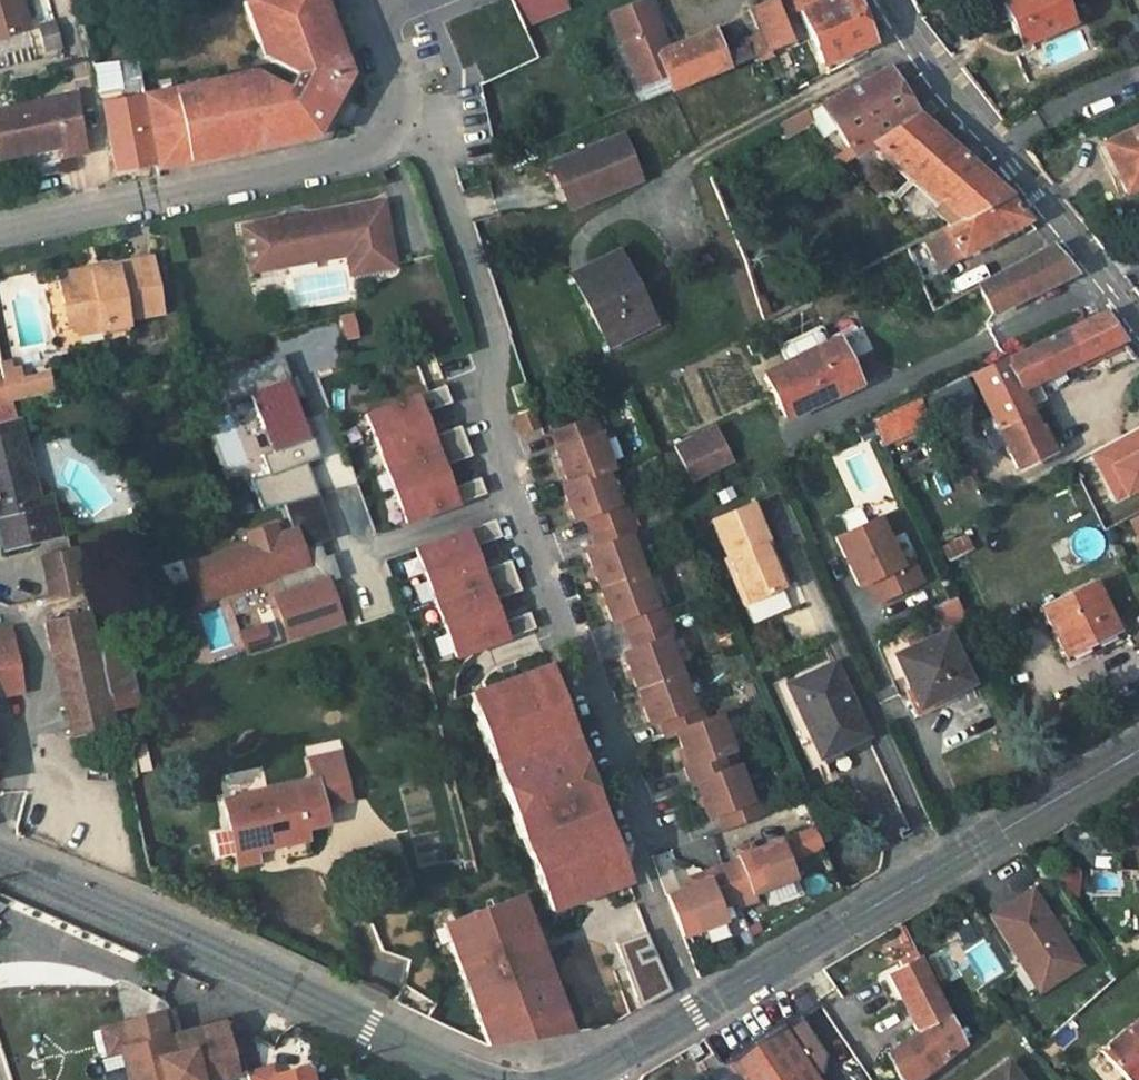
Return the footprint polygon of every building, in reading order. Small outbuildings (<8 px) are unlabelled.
[(13,0),(0,0),(0,37),(22,31),(13,0)] [(22,31),(28,29),(19,0),(13,0),(22,31)] [(270,0),(239,0),(249,28),(279,17),(270,0)] [(320,3),(319,0),(270,0),(279,17),(320,3)] [(564,0),(509,0),(521,25),(541,18),(566,5),(564,0)] [(665,74),(671,89),(727,66),(721,53),(712,30),(669,47),(651,0),(615,14),(642,82),(665,74)] [(742,44),(748,58),(791,40),(782,18),(774,0),(770,0),(751,8),(760,34),(741,42),(742,44)] [(799,11),(795,0),(774,0),(782,18),(799,11)] [(799,11),(822,64),(870,43),(852,0),(795,0),(799,11)] [(1007,17),(1014,14),(1026,40),(1069,20),(1060,0),(1000,0),(1007,17)] [(270,54),(266,60),(294,74),(286,88),(254,72),(210,81),(211,88),(201,90),(228,156),(303,140),(314,118),(316,112),(314,105),(303,100),(312,83),(326,90),(329,84),(341,63),(320,3),(279,17),(249,28),(254,42),(265,38),(270,54)] [(1014,14),(1007,17),(1018,43),(1026,40),(1014,14)] [(61,47),(53,20),(37,25),(45,51),(61,47)] [(265,38),(254,42),(260,57),(266,60),(270,54),(265,38)] [(721,53),(727,66),(748,58),(742,44),(721,53)] [(118,63),(125,98),(144,95),(138,60),(118,63)] [(116,62),(92,63),(94,108),(119,107),(116,62)] [(341,63),(329,84),(338,89),(345,74),(341,63)] [(855,155),(872,143),(914,114),(885,67),(821,101),(855,155)] [(228,156),(201,90),(173,95),(173,89),(144,95),(145,100),(158,172),(228,156)] [(71,95),(51,99),(54,114),(74,110),(71,95)] [(144,95),(125,98),(127,103),(145,100),(144,95)] [(51,99),(0,110),(0,158),(58,145),(60,156),(82,151),(74,110),(54,114),(51,99)] [(872,143),(922,187),(971,163),(914,114),(872,143)] [(314,118),(303,140),(314,139),(323,122),(314,118)] [(1101,143),(1123,192),(1138,184),(1138,125),(1101,143)] [(570,207),(638,178),(620,134),(552,162),(570,207)] [(34,174),(58,164),(52,149),(28,159),(34,174)] [(70,187),(109,185),(107,153),(69,155),(70,187)] [(922,187),(960,220),(1009,197),(971,163),(922,187)] [(960,220),(929,235),(943,266),(1028,219),(1009,197),(960,220)] [(260,223),(262,239),(266,268),(273,267),(344,255),(347,274),(392,266),(381,204),(260,223)] [(266,268),(262,239),(260,223),(255,224),(241,226),(249,271),(266,268)] [(1073,273),(1050,245),(977,285),(991,314),(1073,273)] [(517,251),(496,258),(498,266),(519,258),(517,251)] [(617,251),(572,275),(608,343),(652,321),(617,251)] [(66,327),(77,324),(98,321),(100,331),(127,326),(126,319),(160,312),(149,257),(113,263),(114,269),(90,274),(88,268),(63,272),(67,296),(61,297),(66,327)] [(113,263),(88,268),(90,274),(114,269),(113,263)] [(67,296),(63,272),(57,273),(61,297),(67,296)] [(989,417),(995,429),(1029,413),(1017,390),(1122,340),(1102,313),(969,377),(989,417)] [(79,335),(100,331),(98,321),(77,324),(79,335)] [(781,347),(788,362),(827,343),(821,328),(781,347)] [(837,338),(827,343),(788,362),(762,374),(783,418),(858,383),(837,338)] [(331,554),(324,557),(319,543),(331,539),(305,463),(320,458),(312,437),(307,438),(301,419),(294,401),(287,380),(279,357),(214,380),(223,405),(247,396),(258,429),(262,428),(270,452),(257,456),(264,475),(246,481),(257,512),(278,505),(287,531),(272,536),(268,526),(241,535),(245,546),(192,565),(204,600),(275,575),(282,595),(274,597),(288,638),(341,620),(327,582),(339,578),(334,563),(331,554)] [(1,374),(13,371),(11,362),(0,364),(0,367),(1,374)] [(6,402),(40,395),(50,393),(48,379),(21,383),(19,370),(13,371),(1,374),(4,387),(6,402)] [(287,380),(294,401),(302,398),(295,377),(287,380)] [(959,378),(942,386),(953,408),(970,400),(959,378)] [(525,383),(514,386),(521,407),(531,403),(525,383)] [(471,456),(460,426),(432,436),(423,413),(451,403),(445,385),(365,414),(405,523),(485,494),(479,478),(451,488),(443,466),(471,456)] [(925,421),(953,408),(942,386),(914,399),(919,409),(925,421)] [(882,442),(913,427),(907,414),(919,409),(914,399),(872,419),(882,442)] [(925,421),(919,409),(907,414),(913,427),(925,421)] [(541,427),(536,411),(517,417),(522,432),(541,427)] [(1048,450),(1029,413),(995,429),(1015,468),(1048,450)] [(600,491),(611,487),(604,470),(611,467),(592,416),(553,431),(559,447),(555,448),(568,483),(563,485),(569,504),(600,491)] [(301,419),(307,438),(312,437),(315,436),(308,417),(301,419)] [(984,436),(995,429),(989,417),(978,422),(984,436)] [(210,432),(225,470),(247,462),(233,424),(210,432)] [(0,429),(0,530),(5,547),(56,535),(47,498),(35,501),(16,425),(0,429)] [(1085,454),(1109,501),(1138,485),(1138,426),(1085,454)] [(676,445),(686,465),(723,447),(713,427),(676,445)] [(729,461),(723,447),(686,465),(693,480),(729,461)] [(611,487),(600,491),(569,504),(576,521),(586,517),(597,550),(588,553),(615,624),(625,621),(637,652),(627,656),(653,725),(662,722),(669,737),(678,733),(691,767),(686,768),(694,787),(699,785),(712,818),(720,815),(726,831),(766,816),(759,800),(753,802),(741,770),(730,774),(724,757),(733,753),(720,718),(707,722),(701,705),(694,708),(669,640),(675,638),(662,604),(656,607),(630,538),(636,535),(623,501),(618,503),(611,487)] [(221,501),(226,520),(250,514),(245,495),(221,501)] [(763,546),(768,544),(752,506),(713,523),(729,561),(725,562),(744,606),(780,590),(763,546)] [(1131,516),(1138,533),(1138,511),(1131,516)] [(878,517),(836,537),(859,585),(867,581),(877,602),(921,582),(910,560),(900,564),(878,517)] [(520,590),(509,560),(481,571),(472,547),(501,537),(494,520),(414,549),(454,657),(534,628),(528,612),(500,623),(492,600),(520,590)] [(964,536),(942,546),(948,559),(969,549),(964,536)] [(786,588),(768,544),(763,546),(780,590),(786,588)] [(80,576),(74,550),(44,557),(50,582),(80,576)] [(83,590),(80,576),(50,582),(53,597),(83,590)] [(1101,633),(1111,627),(1089,582),(1038,605),(1064,658),(1085,648),(1086,651),(1105,642),(1101,633)] [(929,607),(937,628),(961,619),(953,598),(929,607)] [(225,606),(199,614),(211,653),(236,645),(225,606)] [(43,621),(49,651),(95,642),(88,612),(43,621)] [(240,634),(246,651),(269,643),(263,626),(240,634)] [(1116,637),(1111,627),(1101,633),(1105,642),(1116,637)] [(17,663),(11,630),(0,633),(0,667),(17,663)] [(946,632),(895,655),(919,706),(970,682),(946,632)] [(107,696),(98,655),(95,642),(49,651),(68,735),(114,725),(107,696)] [(124,649),(98,655),(107,696),(133,690),(124,649)] [(1,695),(23,692),(17,663),(0,667),(0,689),(1,695)] [(833,663),(784,684),(818,758),(866,736),(833,663)] [(627,881),(547,666),(469,694),(549,910),(627,881)] [(310,760),(312,767),(341,761),(339,753),(310,760)] [(315,782),(225,800),(239,866),(257,864),(254,851),(307,840),(305,829),(325,823),(321,805),(349,799),(341,761),(312,767),(315,782)] [(739,911),(741,911),(756,905),(754,899),(796,883),(781,843),(738,860),(739,863),(726,868),(723,869),(737,905),(739,911)] [(708,883),(690,890),(667,898),(683,940),(724,924),(719,911),(737,905),(723,869),(705,876),(708,883)] [(688,882),(690,890),(708,883),(705,876),(688,882)] [(1030,890),(989,916),(1022,967),(1032,961),(1047,986),(1079,966),(1030,890)] [(487,1045),(568,1032),(521,905),(442,924),(487,1045)] [(639,1007),(670,990),(645,932),(612,946),(639,1007)] [(920,958),(886,974),(915,1032),(885,1055),(898,1079),(920,1079),(945,1061),(945,1059),(965,1044),(920,958)] [(1032,961),(1022,967),(1038,992),(1047,986),(1032,961)] [(172,1014),(161,1016),(167,1038),(178,1036),(172,1014)] [(128,1079),(217,1079),(235,1076),(222,1024),(178,1036),(167,1038),(161,1016),(123,1026),(129,1048),(121,1051),(128,1079)] [(1100,1051),(1125,1079),(1138,1079),(1138,1019),(1126,1030),(1124,1028),(1100,1051)] [(719,1063),(727,1075),(730,1079),(816,1079),(780,1025),(719,1063)] [(107,1053),(121,1051),(129,1048),(123,1026),(102,1031),(107,1053)] [(719,1063),(713,1054),(701,1061),(713,1079),(719,1079),(727,1075),(719,1063)] [(243,1072),(245,1079),(310,1079),(305,1056),(243,1072)] [(1007,1063),(984,1079),(1020,1079),(1007,1063)]
